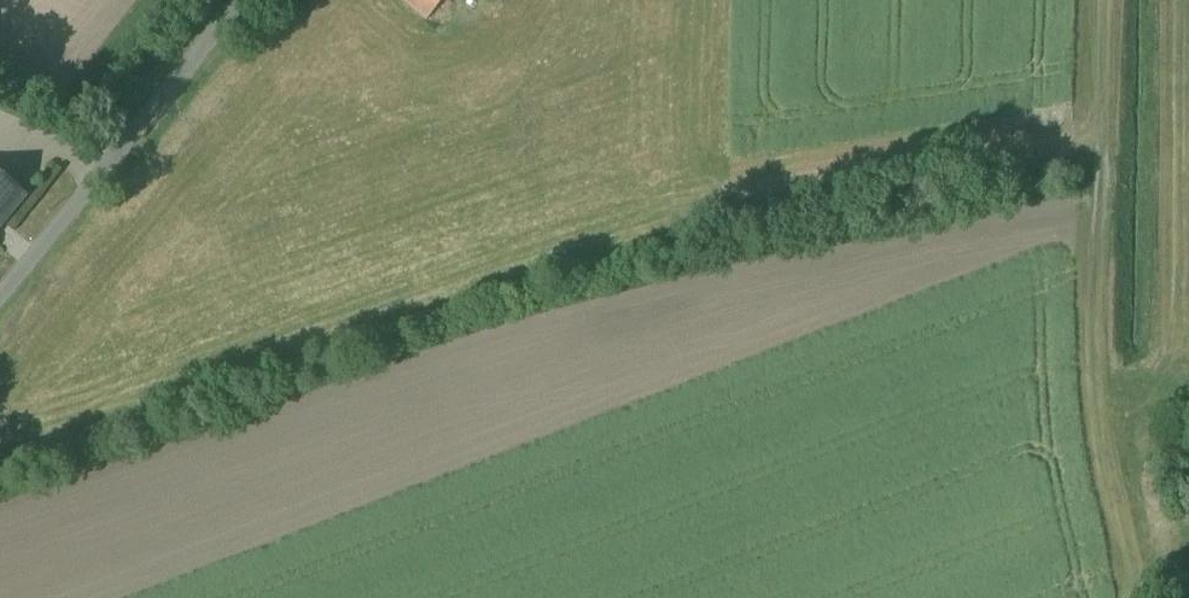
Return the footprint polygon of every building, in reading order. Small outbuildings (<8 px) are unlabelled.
[(13,200),(0,190),(0,216),(13,200)]
